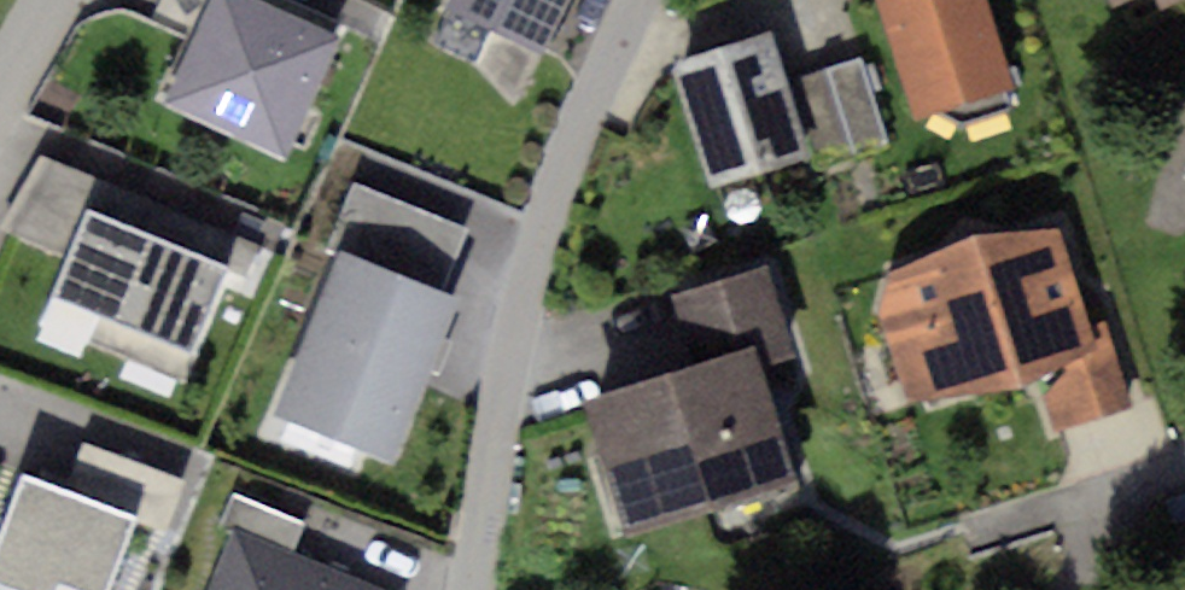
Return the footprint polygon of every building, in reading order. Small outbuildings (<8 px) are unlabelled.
[(167,103),(298,161),(353,39),(266,0),(213,0),(167,103)] [(563,25),(573,0),(503,0),(563,25)] [(887,6),(920,127),(1013,102),(985,0),(909,0),(887,6)] [(1112,23),(1155,4),(1162,19),(1184,9),(1184,0),(1102,0),(1112,23)] [(772,39),(674,71),(714,192),(812,160),(772,39)] [(870,69),(803,88),(827,172),(894,154),(870,69)] [(89,209),(52,308),(192,360),(229,261),(89,209)] [(1060,228),(868,284),(911,428),(1041,390),(1055,438),(1137,414),(1114,336),(1094,342),(1060,228)] [(458,305),(334,258),(273,417),(397,464),(458,305)] [(721,372),(588,411),(628,546),(798,495),(765,383),(805,371),(775,272),(697,295),(721,372)] [(25,480),(0,548),(0,589),(102,589),(129,518),(25,480)] [(235,530),(209,589),(378,589),(235,530)]
